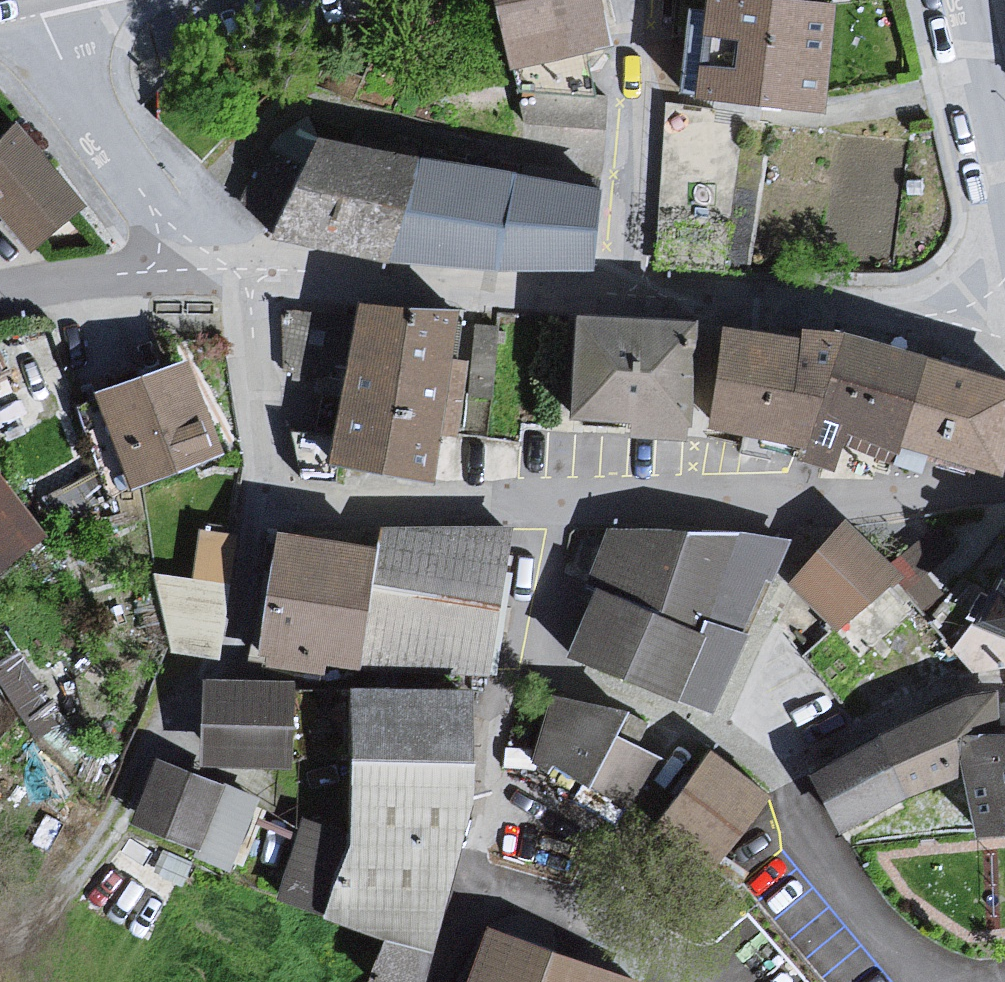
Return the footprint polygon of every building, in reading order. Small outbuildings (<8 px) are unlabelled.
[(515,54),(583,39),(602,35),(594,0),(503,0),(515,54)] [(811,0),(705,0),(695,98),(826,111),(833,3),(811,0)] [(583,39),(515,54),(525,118),(602,127),(605,95),(593,93),(583,39)] [(0,143),(0,204),(32,242),(79,202),(16,129),(0,143)] [(594,182),(322,135),(269,233),(383,254),(588,265),(594,182)] [(452,315),(363,308),(335,454),(429,475),(438,427),(457,429),(465,360),(446,359),(452,315)] [(688,322),(577,316),(572,413),(682,419),(688,322)] [(722,322),(707,422),(808,444),(804,460),(832,469),(843,442),(894,462),(903,444),(1000,471),(1004,455),(1004,380),(840,329),(801,325),(799,335),(722,322)] [(184,363),(102,395),(133,475),(216,443),(184,363)] [(40,534),(0,480),(0,563),(40,534)] [(896,556),(923,589),(966,553),(938,521),(896,556)] [(844,525),(794,581),(833,622),(894,573),(844,525)] [(383,526),(380,549),(371,608),(362,662),(490,664),(507,526),(383,526)] [(780,542),(608,528),(593,582),(602,586),(572,655),(707,703),(780,542)] [(216,652),(234,534),(200,529),(194,579),(156,574),(171,645),(216,652)] [(371,608),(380,549),(278,534),(258,654),(362,662),(371,608)] [(986,617),(1004,626),(1004,578),(986,617)] [(201,677),(199,761),(290,764),(292,679),(201,677)] [(356,691),(354,755),(351,833),(324,913),(385,933),(371,979),(381,981),(421,981),(468,798),(470,759),(467,692),(356,691)] [(812,773),(838,825),(904,789),(967,768),(978,829),(1004,826),(1004,704),(995,704),(994,692),(955,699),(881,735),(812,773)] [(554,698),(535,758),(628,806),(660,759),(634,745),(644,722),(622,709),(554,698)] [(712,756),(659,825),(709,863),(762,794),(712,756)] [(254,796),(157,762),(133,829),(230,863),(254,796)] [(490,935),(473,981),(624,981),(490,935)]
